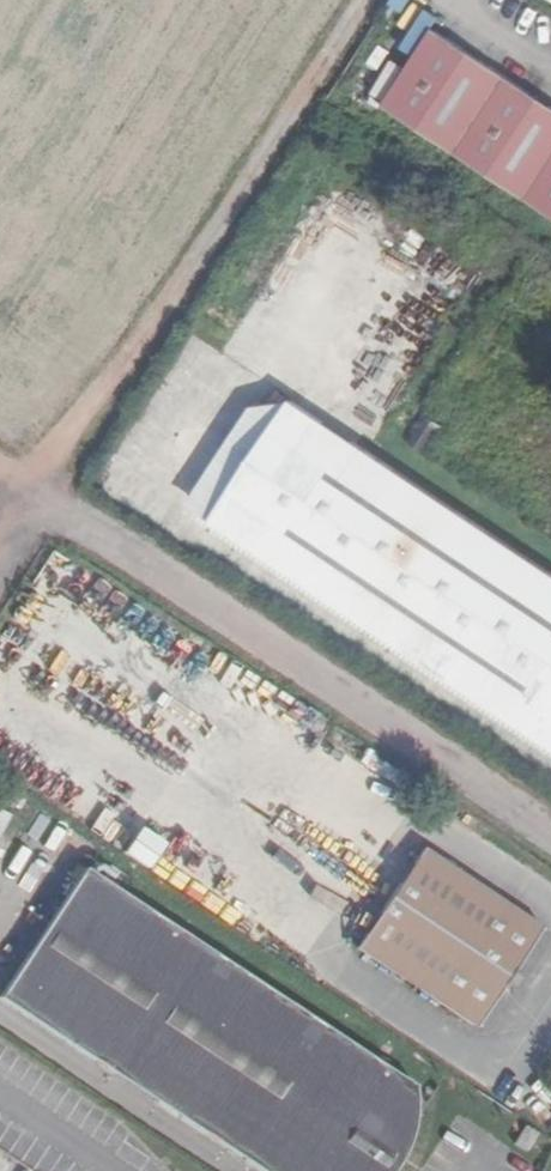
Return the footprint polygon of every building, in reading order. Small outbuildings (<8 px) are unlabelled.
[(433,33),(384,108),(550,217),(550,110),(433,33)] [(386,102),(404,74),(394,67),(376,96),(386,102)] [(210,529),(291,403),(253,412),(188,514),(210,529)] [(291,403),(210,529),(550,754),(550,753),(550,574),(291,403)] [(440,431),(425,420),(408,445),(423,455),(440,431)] [(500,981),(510,966),(536,926),(420,847),(355,946),(472,1023),(500,981)] [(158,1102),(261,1170),(397,1170),(408,1150),(416,1119),(417,1090),(89,875),(4,1001),(117,1075),(129,1059),(170,1087),(158,1102)] [(510,966),(500,981),(510,988),(519,974),(510,966)] [(117,1075),(158,1102),(170,1087),(129,1059),(117,1075)] [(525,1150),(535,1134),(522,1126),(511,1141),(525,1150)]
